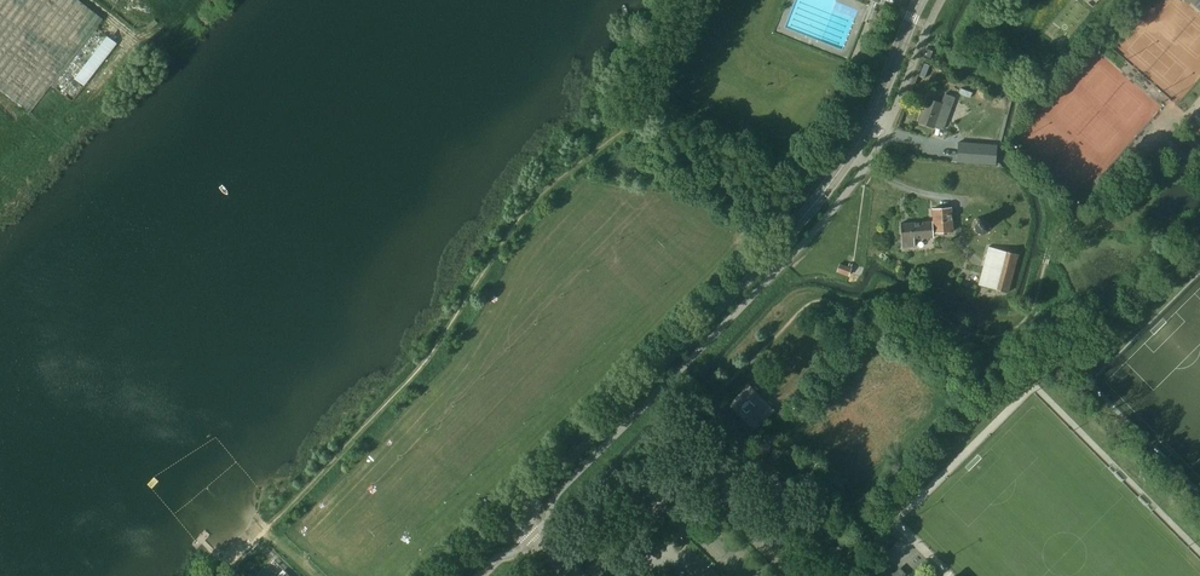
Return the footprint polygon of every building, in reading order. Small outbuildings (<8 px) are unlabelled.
[(30,112),(52,84),(72,101),(117,43),(96,26),(103,18),(80,0),(0,0),(0,89),(30,112)] [(933,51),(926,48),(923,55),(930,57),(933,51)] [(943,129),(954,97),(945,94),(941,103),(927,98),(919,122),(933,127),(934,126),(943,129)] [(994,102),(990,116),(996,118),(1000,103),(994,102)] [(959,142),(957,161),(995,164),(997,145),(959,142)] [(934,232),(953,231),(951,207),(932,208),(934,232)] [(986,217),(984,216),(982,216),(979,216),(978,216),(975,218),(973,220),(972,222),(972,224),(971,226),(972,228),(973,230),(974,232),(975,233),(977,234),(980,235),(982,235),(984,235),(985,234),(987,233),(989,232),(990,230),(991,227),(991,225),(990,222),(989,219),(987,218),(986,217)] [(914,238),(933,237),(932,221),(900,223),(902,247),(915,246),(914,238)] [(1008,292),(1018,254),(988,246),(978,284),(1008,292)] [(848,275),(851,268),(840,263),(837,271),(848,275)] [(749,384),(729,404),(754,430),(775,410),(749,384)] [(1118,472),(1116,474),(1124,482),(1126,480),(1118,472)] [(1141,495),(1139,497),(1146,505),(1148,503),(1141,495)] [(907,574),(900,567),(891,575),(905,575),(907,574)]
